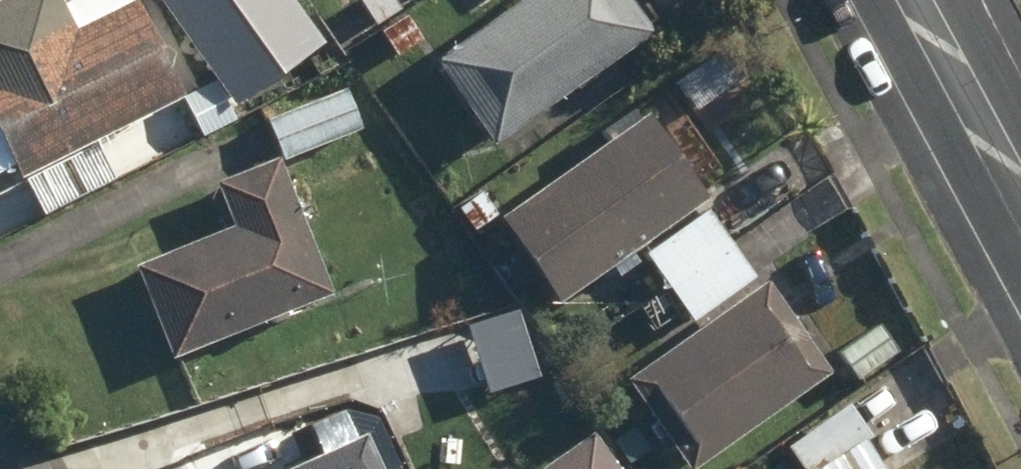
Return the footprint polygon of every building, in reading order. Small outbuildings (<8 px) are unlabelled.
[(17,162),(23,175),(189,94),(143,0),(139,0),(133,3),(132,0),(71,0),(68,2),(67,0),(0,0),(0,170),(17,162)] [(213,118),(321,67),(289,0),(216,0),(196,10),(191,0),(161,0),(157,2),(213,118)] [(378,25),(404,7),(399,0),(363,0),(362,1),(378,25)] [(498,142),(657,32),(635,0),(522,0),(440,57),(498,142)] [(386,29),(400,56),(425,42),(411,15),(386,29)] [(268,119),(285,161),(364,129),(347,88),(268,119)] [(712,197),(660,123),(671,123),(680,115),(680,104),(673,96),(661,96),(652,103),(652,115),(506,215),(561,298),(712,197)] [(29,179),(47,216),(116,181),(99,146),(29,179)] [(140,262),(177,357),(335,293),(282,156),(221,180),(238,222),(140,262)] [(620,323),(671,287),(732,244),(710,211),(597,290),(620,323)] [(758,278),(732,244),(671,287),(695,321),(758,278)] [(631,378),(694,468),(832,371),(770,281),(631,378)] [(844,353),(862,379),(900,351),(883,326),(844,353)] [(855,408),(789,444),(803,468),(889,468),(855,408)] [(634,468),(666,468),(636,427),(615,441),(634,468)] [(368,433),(291,468),(385,468),(368,433)]
